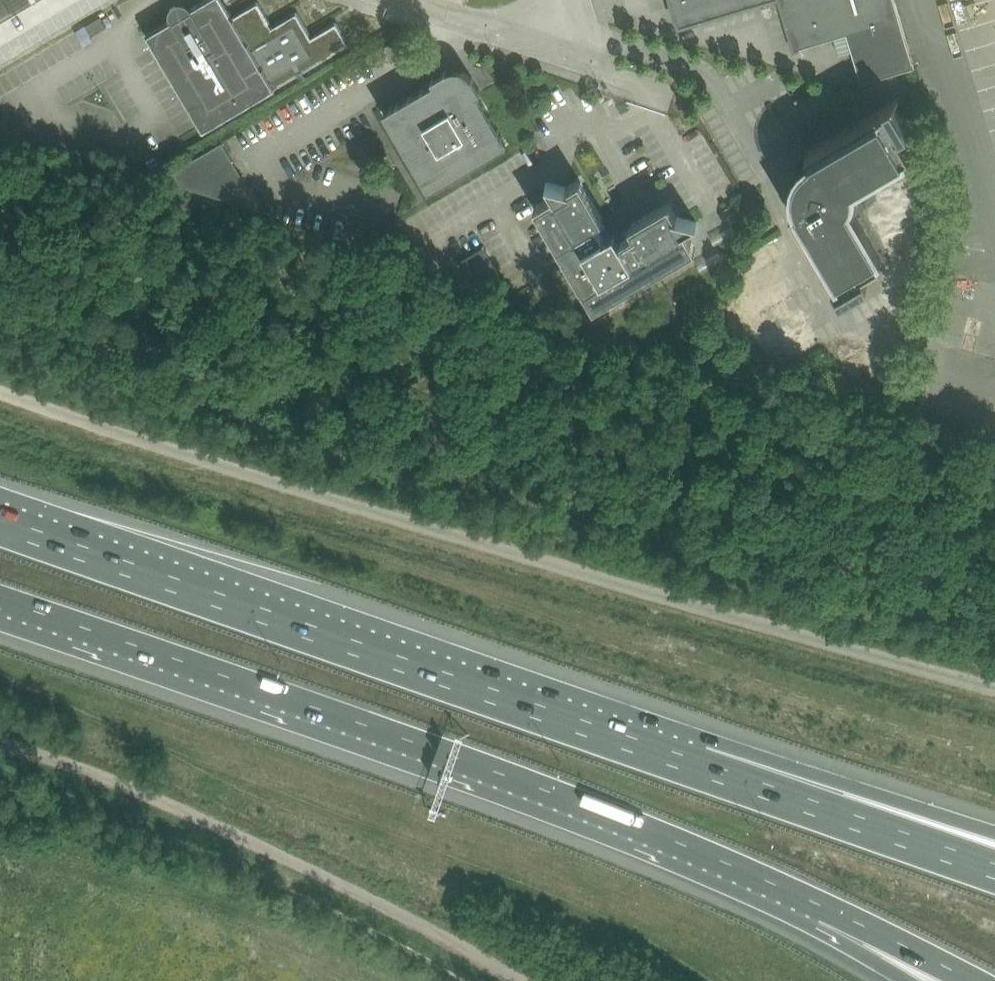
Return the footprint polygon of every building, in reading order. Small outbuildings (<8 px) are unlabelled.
[(32,0),(0,0),(0,19),(32,0)] [(167,23),(148,34),(159,53),(204,129),(348,44),(336,23),(312,38),(297,13),(272,27),(257,3),(233,17),(222,0),(205,0),(193,7),(189,2),(185,0),(178,0),(173,3),(170,8),(170,14),(173,19),(167,23)] [(677,16),(679,24),(759,0),(673,0),(677,16)] [(855,64),(861,83),(915,67),(895,0),(780,0),(795,49),(847,34),(855,64)] [(429,189),(489,154),(506,144),(477,94),(481,92),(472,76),(467,71),(461,68),(454,67),(447,70),(431,79),(434,83),(384,112),(394,129),(429,189)] [(801,204),(800,204),(791,210),(846,304),(848,303),(843,295),(868,280),(863,271),(882,260),(852,209),(856,203),(859,196),(860,188),(859,181),(910,151),(899,133),(908,127),(893,102),(902,97),(900,95),(806,151),(812,161),(805,166),(801,173),(796,170),(798,168),(797,167),(796,168),(794,172),(793,175),(792,179),(791,183),(791,187),(791,191),(792,191),(792,188),(797,188),(798,196),(801,204)] [(222,142),(172,171),(177,181),(224,196),(244,179),(222,142)] [(697,222),(688,220),(677,217),(669,203),(618,233),(615,228),(610,231),(580,180),(566,188),(546,183),(554,195),(535,206),(584,289),(594,307),(613,297),(613,296),(696,248),(684,229),(697,222)] [(758,202),(755,196),(747,201),(750,206),(758,202)] [(723,209),(731,222),(740,217),(733,204),(723,209)] [(464,261),(476,282),(477,284),(498,272),(485,248),(464,261)]
